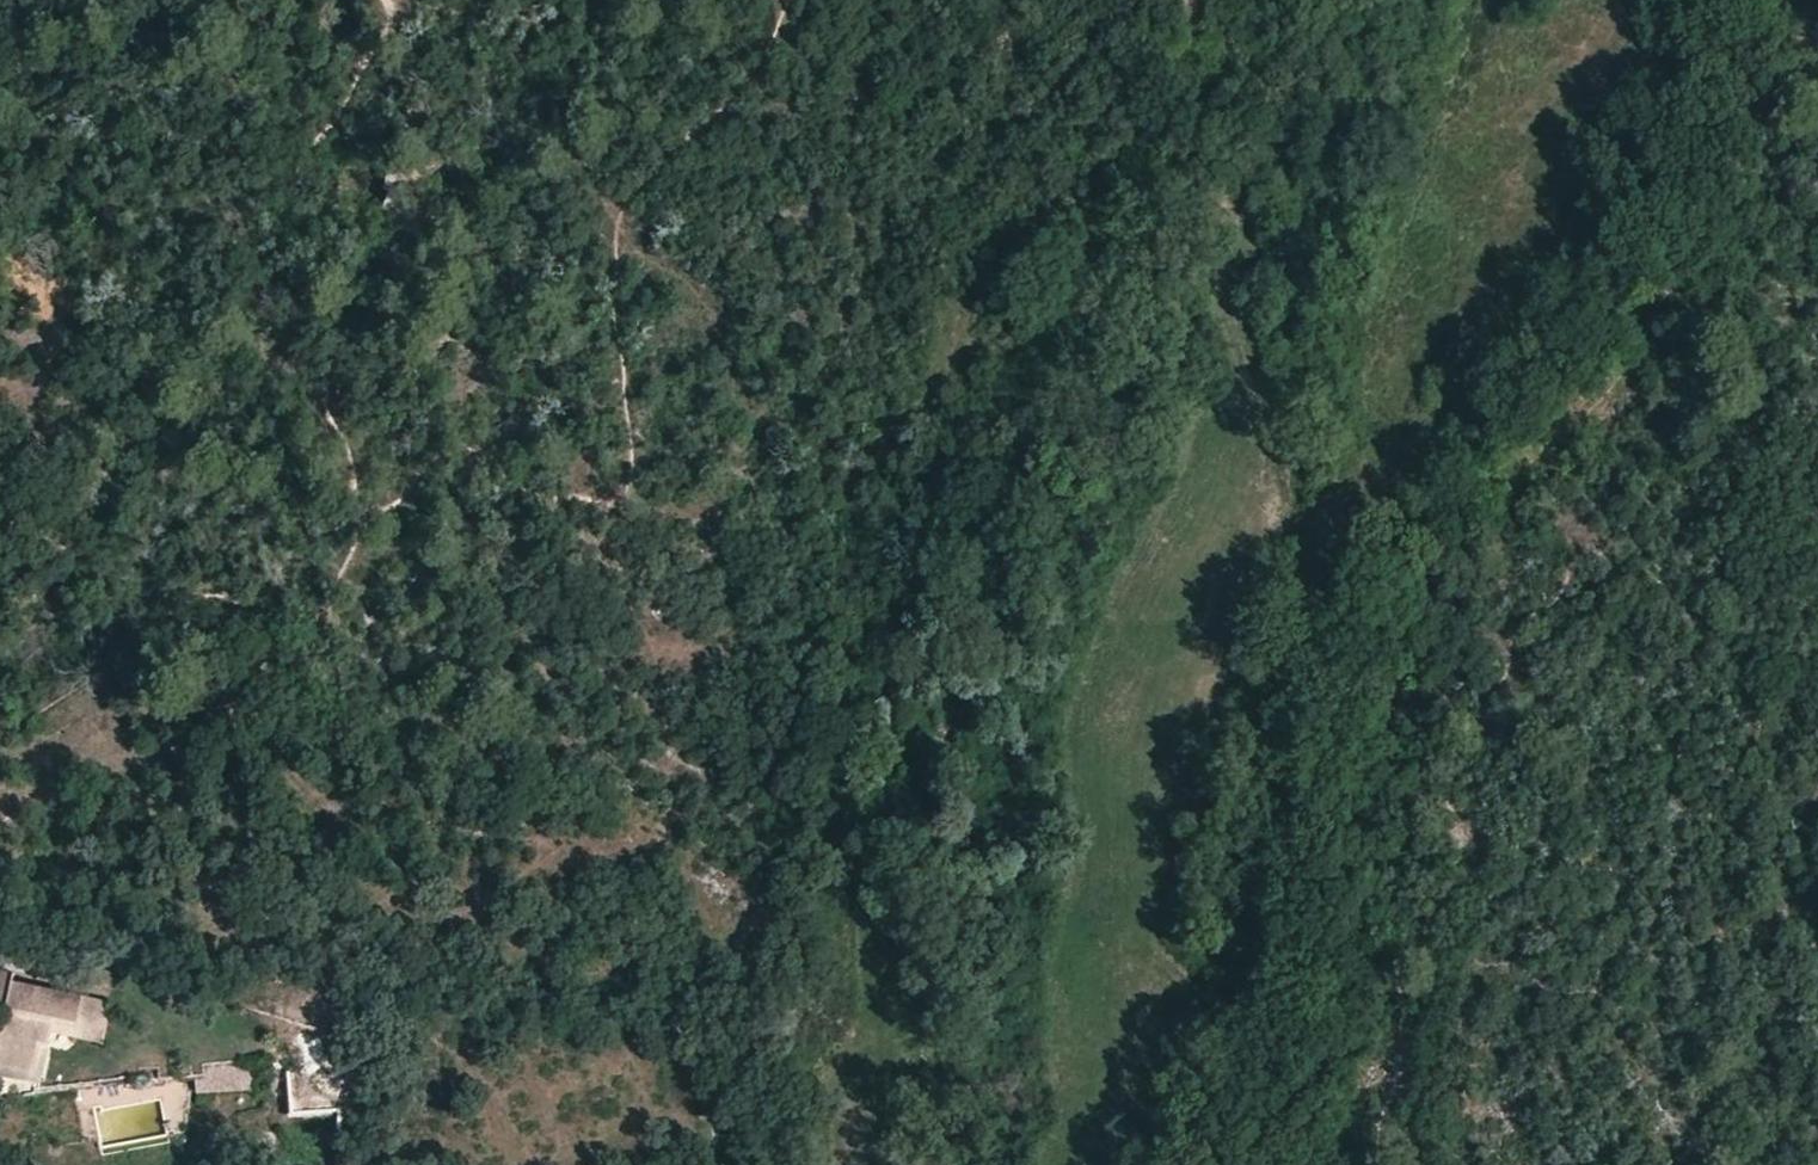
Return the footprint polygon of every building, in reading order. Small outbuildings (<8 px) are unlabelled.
[(9,1010),(9,1011),(20,1013),(17,1031),(5,1028),(0,1031),(0,1072),(5,1068),(34,1074),(39,1047),(50,1049),(55,1025),(56,1025),(78,1029),(84,997),(10,983),(13,972),(0,969),(0,1008),(9,1010)] [(113,1003),(84,997),(78,1029),(56,1025),(53,1037),(104,1047),(113,1003)] [(39,1047),(34,1074),(16,1071),(14,1082),(43,1087),(50,1049),(39,1047)]
